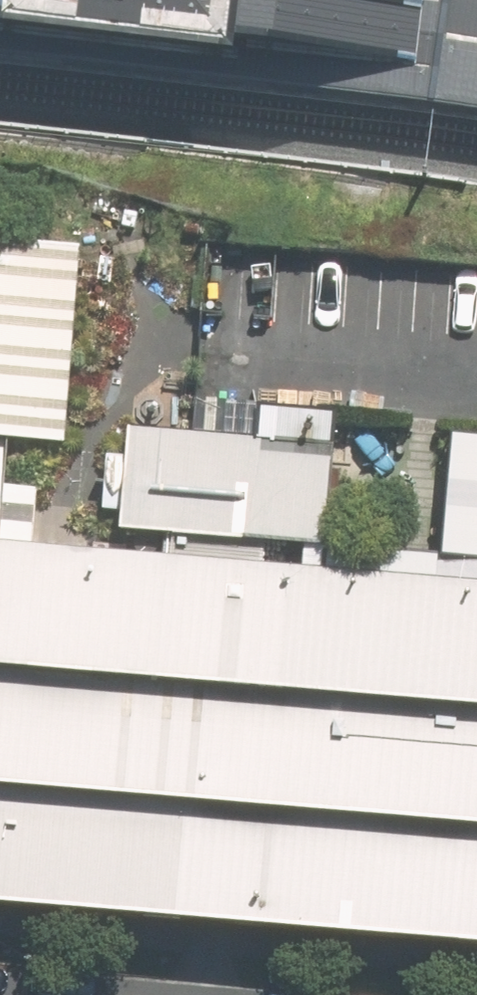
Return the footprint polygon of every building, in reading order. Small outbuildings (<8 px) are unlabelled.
[(214,80),(362,99),(476,114),(476,0),(0,0),(0,53),(214,80)] [(86,252),(0,248),(0,549),(35,552),(39,493),(7,489),(10,443),(70,447),(86,252)] [(330,455),(123,436),(114,535),(320,553),(330,455)] [(447,446),(438,564),(476,567),(476,448),(447,446)] [(476,947),(476,595),(318,580),(35,552),(0,549),(0,905),(476,947)] [(320,553),(318,580),(476,595),(476,567),(438,564),(413,561),(320,553)]
